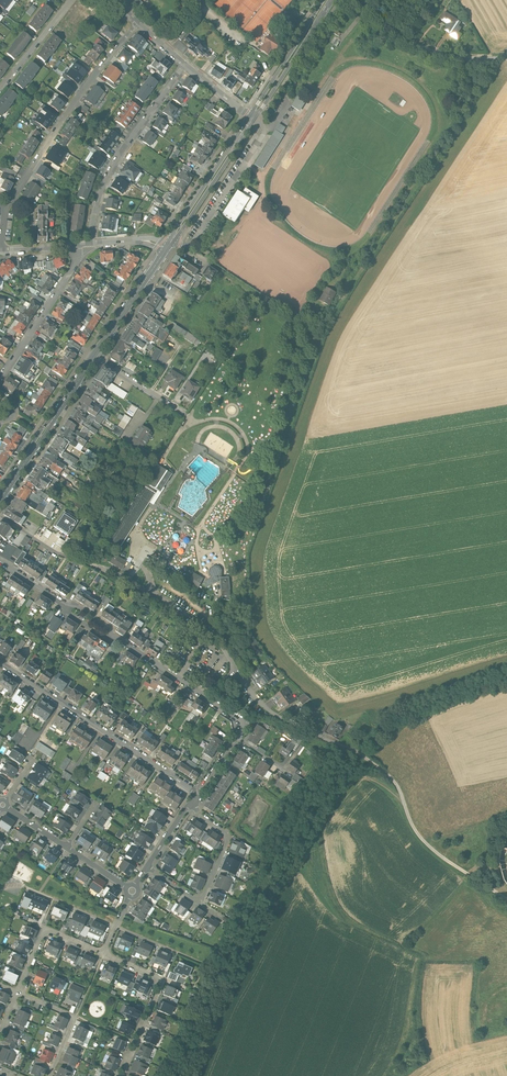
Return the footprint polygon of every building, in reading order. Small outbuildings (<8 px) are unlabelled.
[(3,0),(0,0),(0,6),(5,10),(5,9),(9,4),(3,0)] [(40,11),(34,19),(29,26),(36,32),(41,26),(49,17),(48,16),(53,11),(45,5),(40,11)] [(460,21),(446,12),(441,20),(448,25),(445,30),(453,36),(459,40),(460,40),(459,39),(462,34),(459,32),(462,28),(458,26),(460,23),(460,21)] [(254,37),(266,24),(263,21),(260,24),(255,20),(249,27),(246,25),(243,28),(254,37)] [(117,34),(108,26),(102,33),(112,40),(117,34)] [(18,39),(12,46),(12,47),(7,53),(15,59),(19,54),(27,44),(31,38),(23,32),(18,39)] [(136,34),(132,40),(141,47),(146,41),(141,37),(137,34),(136,34)] [(265,41),(260,48),(268,53),(271,48),(275,50),(280,41),(269,34),(268,36),(264,37),(265,41)] [(54,35),(49,41),(49,40),(41,50),(42,50),(37,56),(45,62),(50,55),(50,56),(56,48),(56,47),(61,41),(54,35)] [(199,45),(192,39),(188,35),(185,38),(189,42),(187,44),(190,47),(188,49),(192,53),(199,45)] [(336,37),(334,36),(330,42),(337,46),(341,40),(339,39),(339,38),(337,36),(336,37)] [(459,40),(453,36),(451,40),(457,44),(459,40)] [(100,40),(97,45),(97,44),(92,50),(99,56),(104,50),(102,49),(106,44),(100,40)] [(132,40),(128,46),(137,52),(141,47),(132,40)] [(199,45),(192,53),(196,57),(198,54),(201,56),(203,54),(207,57),(210,54),(206,51),(199,45)] [(92,50),(87,56),(87,57),(84,61),(89,65),(92,61),(94,62),(99,56),(92,50)] [(132,56),(123,50),(117,59),(122,62),(126,65),(132,56)] [(163,58),(156,68),(160,71),(159,73),(164,76),(167,72),(166,71),(171,64),(163,58)] [(75,64),(80,68),(83,65),(75,59),(73,62),(75,64)] [(0,62),(0,78),(5,72),(5,71),(9,66),(1,60),(0,62)] [(32,62),(27,68),(19,77),(20,78),(15,83),(23,89),(28,83),(35,75),(34,75),(39,68),(32,62)] [(126,65),(122,62),(119,67),(125,71),(129,67),(126,65)] [(256,63),(253,68),(248,74),(256,79),(259,75),(261,73),(258,71),(256,70),(259,66),(256,63)] [(71,69),(82,78),(87,73),(80,68),(75,64),(71,69)] [(117,70),(111,65),(107,71),(118,78),(121,73),(117,70)] [(224,70),(216,65),(211,73),(219,78),(224,70)] [(82,78),(71,69),(67,75),(66,75),(72,79),(78,84),(82,78)] [(118,78),(107,71),(103,76),(108,80),(114,84),(118,78)] [(248,74),(246,77),(239,72),(237,76),(244,81),(249,85),(252,87),(254,84),(253,84),(256,79),(248,74)] [(66,75),(67,75),(64,73),(61,76),(63,77),(69,82),(72,79),(66,75)] [(231,77),(229,76),(227,78),(227,79),(224,84),(228,87),(230,89),(232,86),(235,81),(231,78),(231,77)] [(69,82),(63,77),(60,81),(63,83),(68,87),(71,83),(69,82)] [(144,85),(141,88),(135,97),(143,102),(149,94),(152,91),(151,90),(158,82),(150,77),(144,85)] [(188,77),(183,85),(191,90),(196,82),(188,77)] [(114,84),(108,80),(106,82),(114,88),(116,85),(114,84)] [(63,83),(58,90),(68,98),(73,91),(68,87),(63,83)] [(106,94),(95,86),(89,94),(97,100),(101,102),(106,94)] [(0,101),(0,116),(1,117),(6,110),(12,103),(12,102),(17,96),(10,90),(5,95),(0,101)] [(186,96),(178,90),(173,98),(181,104),(186,96)] [(64,99),(56,93),(54,95),(57,98),(62,102),(64,99)] [(97,100),(89,94),(85,100),(93,106),(97,100)] [(293,106),(304,110),(309,98),(297,94),(293,106)] [(62,102),(57,98),(51,105),(58,112),(65,104),(62,102)] [(141,105),(133,99),(131,102),(139,108),(141,105)] [(131,102),(130,101),(127,106),(136,113),(140,108),(139,108),(131,102)] [(85,103),(81,110),(87,113),(91,106),(85,103)] [(43,109),(49,113),(51,110),(43,104),(40,108),(43,109)] [(177,109),(169,104),(163,112),(172,118),(177,109)] [(136,113),(127,106),(123,111),(132,118),(136,113)] [(39,115),(51,123),(55,117),(49,113),(43,109),(39,115)] [(132,118),(123,111),(119,116),(129,123),(132,118)] [(231,116),(223,111),(219,117),(227,122),(231,116)] [(72,119),(61,135),(64,137),(60,144),(64,147),(69,140),(79,124),(84,117),(80,114),(75,121),(72,119)] [(51,123),(39,115),(35,121),(40,125),(47,129),(51,123)] [(119,116),(116,121),(125,128),(129,123),(119,116)] [(167,122),(159,117),(153,126),(161,132),(167,122)] [(227,122),(219,117),(215,123),(223,128),(227,122)] [(35,121),(33,119),(30,122),(38,128),(40,125),(35,121)] [(215,127),(207,121),(205,125),(213,130),(215,127)] [(117,122),(115,125),(123,131),(125,128),(117,122)] [(284,127),(279,124),(275,130),(281,133),(284,129),(283,128),(284,127)] [(123,131),(115,125),(113,128),(121,133),(123,131)] [(121,133),(113,128),(111,130),(119,136),(121,133)] [(111,130),(110,129),(106,136),(115,143),(120,136),(119,136),(111,130)] [(36,130),(31,137),(26,145),(34,150),(39,142),(36,140),(40,133),(36,130)] [(270,140),(254,164),(261,168),(277,144),(284,135),(281,133),(275,130),(269,139),(270,140)] [(156,136),(149,132),(142,141),(150,146),(156,136)] [(213,137),(206,132),(203,132),(201,135),(205,143),(212,147),(216,141),(212,138),(213,137)] [(115,143),(106,136),(101,142),(111,149),(115,143)] [(111,149),(101,142),(97,147),(101,150),(107,154),(111,149)] [(203,146),(202,148),(208,152),(209,150),(210,151),(212,147),(205,143),(203,146)] [(34,150),(26,145),(21,154),(16,161),(21,164),(25,157),(29,159),(34,150)] [(59,151),(53,147),(49,154),(61,161),(65,155),(59,151)] [(93,149),(92,148),(90,152),(94,154),(98,157),(101,154),(99,153),(93,149)] [(208,152),(202,148),(200,151),(198,154),(205,158),(208,155),(207,154),(208,152)] [(61,149),(59,151),(65,155),(67,157),(69,154),(61,149)] [(61,161),(49,154),(45,159),(52,163),(58,166),(61,161)] [(98,157),(94,154),(88,163),(98,169),(104,160),(98,157)] [(198,154),(195,159),(193,157),(191,161),(195,164),(196,162),(200,164),(204,158),(205,159),(205,158),(198,154)] [(58,166),(52,163),(50,166),(59,171),(61,168),(58,166)] [(140,172),(127,163),(121,172),(134,181),(140,172)] [(15,164),(11,170),(17,173),(20,167),(15,164)] [(42,165),(36,174),(39,176),(45,179),(50,171),(42,165)] [(4,173),(1,178),(5,180),(6,180),(9,175),(11,170),(7,168),(4,173)] [(193,176),(183,170),(178,177),(188,183),(193,176)] [(86,173),(83,183),(82,183),(81,187),(77,197),(86,200),(89,191),(90,191),(92,185),(95,176),(86,173)] [(9,175),(6,180),(5,180),(1,189),(6,192),(6,193),(8,193),(9,192),(9,191),(13,184),(11,184),(15,178),(9,175)] [(45,179),(39,176),(37,178),(38,179),(46,184),(47,181),(45,179)] [(188,183),(178,177),(173,184),(177,187),(183,191),(188,183)] [(122,181),(117,178),(111,187),(122,194),(128,186),(128,185),(122,181)] [(128,185),(128,186),(130,187),(132,183),(124,178),(122,181),(128,185)] [(46,184),(38,179),(34,184),(40,188),(42,190),(46,184)] [(34,184),(31,182),(23,195),(32,201),(40,188),(34,184)] [(177,187),(172,194),(178,198),(183,191),(177,187)] [(239,191),(223,214),(235,222),(244,208),(249,211),(259,196),(246,188),(243,193),(239,191)] [(170,193),(165,200),(174,205),(178,198),(172,194),(170,193)] [(118,200),(107,198),(105,209),(116,211),(118,200)] [(84,207),(75,205),(74,213),(73,213),(72,223),(71,231),(80,233),(81,226),(82,226),(84,214),(83,214),(84,207)] [(167,215),(154,207),(151,213),(155,215),(164,221),(167,215)] [(39,211),(38,211),(38,219),(47,219),(47,216),(47,211),(39,211)] [(153,218),(149,215),(145,222),(151,226),(154,222),(160,226),(164,221),(155,215),(153,218)] [(115,218),(104,216),(103,223),(114,225),(115,218)] [(114,225),(103,223),(101,230),(112,232),(114,225)] [(46,234),(38,234),(38,233),(37,233),(37,239),(36,240),(37,241),(38,242),(39,241),(47,241),(47,237),(47,234),(46,234)] [(138,260),(129,253),(127,256),(129,258),(126,262),(127,263),(128,263),(134,267),(137,264),(136,263),(138,260)] [(187,263),(175,255),(169,263),(178,269),(180,265),(183,267),(184,268),(187,263)] [(63,256),(55,259),(56,262),(54,263),(56,268),(66,265),(64,261),(65,260),(63,256)] [(16,268),(8,260),(5,263),(4,262),(1,265),(2,266),(8,272),(12,269),(13,271),(16,268)] [(134,267),(128,263),(127,263),(124,268),(123,266),(121,265),(120,267),(122,269),(129,273),(134,267)] [(169,263),(162,275),(170,280),(173,277),(174,277),(177,273),(176,272),(178,269),(169,263)] [(198,270),(187,263),(184,268),(195,275),(198,270)] [(0,268),(0,276),(1,277),(6,272),(6,274),(8,276),(10,274),(8,272),(2,266),(0,268)] [(217,272),(208,266),(203,275),(204,276),(204,277),(206,278),(206,279),(210,282),(217,272)] [(87,270),(83,268),(79,274),(85,278),(88,274),(89,275),(92,272),(88,269),(87,270)] [(129,273),(122,269),(119,273),(117,272),(115,274),(125,280),(127,277),(128,277),(130,274),(129,273)] [(182,272),(179,277),(184,280),(188,275),(182,272)] [(85,278),(79,274),(78,273),(75,277),(76,278),(75,280),(81,284),(82,282),(85,278)] [(49,278),(46,283),(52,287),(56,280),(51,276),(49,278)] [(81,284),(75,280),(74,281),(73,281),(70,285),(71,285),(77,289),(78,288),(80,285),(81,284)] [(52,287),(46,283),(43,288),(41,290),(47,294),(52,287)] [(118,291),(107,284),(106,287),(108,289),(105,293),(113,298),(118,291)] [(77,289),(71,285),(67,291),(71,294),(70,296),(74,298),(76,295),(74,293),(77,289)] [(336,291),(327,286),(320,299),(329,304),(336,291)] [(105,293),(102,291),(101,293),(104,295),(103,296),(105,298),(103,301),(109,305),(111,301),(111,302),(113,298),(105,293)] [(163,302),(150,293),(143,304),(152,310),(156,313),(163,302)] [(40,305),(32,299),(30,301),(32,303),(29,308),(35,312),(40,305)] [(61,300),(57,307),(63,311),(66,306),(70,309),(72,307),(61,300)] [(100,305),(99,308),(104,311),(109,305),(103,301),(100,305)] [(152,310),(143,304),(137,313),(147,319),(151,313),(152,310)] [(29,308),(27,311),(21,307),(19,312),(24,315),(30,319),(35,312),(29,308)] [(57,307),(52,314),(62,321),(64,319),(59,316),(63,311),(57,307)] [(97,310),(94,314),(100,318),(104,311),(99,308),(97,310)] [(147,319),(137,313),(131,322),(144,331),(146,327),(149,321),(147,319)] [(100,318),(94,314),(91,319),(90,321),(96,325),(100,318)] [(30,319),(24,315),(19,323),(25,326),(30,319)] [(56,326),(48,321),(44,326),(52,332),(55,333),(57,330),(55,328),(56,326)] [(96,325),(90,321),(89,323),(86,328),(91,331),(96,325)] [(144,331),(131,322),(126,329),(134,334),(134,335),(137,331),(147,338),(149,334),(144,331)] [(25,326),(19,323),(16,328),(14,326),(12,329),(17,332),(20,334),(25,326)] [(186,332),(175,325),(173,329),(183,336),(186,332)] [(52,332),(44,326),(40,332),(49,337),(52,332)] [(152,329),(148,327),(146,327),(144,331),(149,334),(162,342),(168,333),(161,328),(157,334),(152,330),(152,329)] [(12,330),(10,328),(7,333),(8,334),(13,337),(17,332),(12,329),(12,330)] [(91,331),(86,328),(82,333),(80,331),(79,333),(87,338),(90,335),(89,334),(91,331)] [(143,346),(131,338),(134,334),(126,329),(121,337),(119,340),(130,347),(132,348),(134,345),(140,349),(143,346)] [(147,338),(137,331),(134,335),(142,340),(145,341),(148,343),(151,345),(153,343),(146,338),(147,338)] [(87,338),(79,333),(76,337),(74,335),(72,338),(83,345),(87,338)] [(0,338),(0,345),(7,350),(11,344),(3,338),(2,339),(0,338)] [(39,343),(35,340),(31,346),(40,352),(43,348),(42,347),(44,344),(40,341),(39,343)] [(130,347),(119,340),(109,354),(110,358),(118,363),(126,350),(128,351),(130,347)] [(81,347),(73,342),(71,344),(79,350),(81,347)] [(40,352),(31,346),(30,345),(27,350),(28,350),(27,352),(33,356),(37,358),(38,357),(39,357),(40,356),(38,355),(40,352)] [(161,351),(155,348),(148,359),(154,363),(161,351)] [(76,355),(66,349),(64,352),(66,353),(63,358),(65,359),(65,358),(71,362),(71,363),(74,359),(73,359),(76,355)] [(33,356),(27,352),(26,354),(25,353),(22,357),(29,361),(32,358),(33,356)] [(29,361),(22,357),(14,369),(15,370),(14,371),(23,376),(29,381),(35,371),(32,369),(35,365),(29,361)] [(71,362),(65,358),(65,359),(61,364),(60,365),(66,369),(67,369),(71,363),(71,362)] [(59,364),(56,369),(54,367),(52,370),(62,376),(64,373),(65,373),(67,370),(67,369),(66,369),(60,365),(59,364)] [(114,374),(102,366),(93,380),(103,387),(105,388),(109,382),(114,374)] [(182,377),(171,370),(164,380),(171,385),(170,387),(174,389),(182,377)] [(20,383),(10,376),(3,387),(13,394),(20,383)] [(103,387),(93,380),(87,390),(103,400),(105,397),(99,393),(103,387)] [(55,387),(47,381),(46,383),(48,385),(44,390),(50,394),(55,387)] [(199,388),(188,381),(180,393),(191,400),(199,388)] [(127,394),(109,382),(105,388),(123,400),(127,394)] [(44,390),(40,397),(46,401),(50,394),(44,390)] [(103,400),(87,390),(82,396),(90,401),(93,403),(96,399),(98,401),(97,402),(102,406),(105,401),(103,400)] [(90,401),(82,396),(78,403),(87,409),(89,405),(89,404),(90,401)] [(37,401),(35,404),(41,408),(46,401),(40,397),(37,401)] [(87,409),(78,403),(74,409),(83,415),(85,411),(87,409)] [(135,416),(140,407),(133,403),(127,411),(135,416)] [(41,408),(35,404),(31,410),(29,408),(28,410),(36,416),(41,408)] [(108,416),(89,405),(87,409),(96,414),(97,415),(106,420),(108,416)] [(84,415),(83,415),(74,409),(68,418),(78,424),(84,415)] [(96,414),(87,409),(85,411),(87,413),(91,416),(89,419),(92,421),(96,414)] [(122,412),(119,418),(129,424),(133,417),(122,412)] [(74,427),(66,421),(62,427),(71,433),(73,431),(72,429),(74,427)] [(127,424),(121,421),(117,426),(123,430),(127,424)] [(71,433),(62,427),(56,436),(65,443),(73,448),(74,448),(76,445),(71,441),(73,439),(69,437),(71,433)] [(83,427),(79,433),(76,431),(76,433),(73,431),(71,433),(78,437),(82,440),(88,431),(83,427)] [(142,427),(134,439),(140,443),(143,445),(151,433),(142,427)] [(19,434),(13,430),(10,433),(14,436),(11,440),(17,444),(18,444),(22,438),(18,435),(19,434)] [(65,443),(56,436),(48,449),(58,455),(67,461),(69,462),(72,458),(64,453),(66,450),(70,452),(73,448),(65,443)] [(82,440),(78,437),(75,441),(80,444),(79,445),(82,447),(85,442),(82,440)] [(17,444),(11,440),(10,442),(6,439),(3,443),(8,445),(14,450),(15,448),(16,448),(18,444),(17,444)] [(140,443),(134,439),(129,446),(135,450),(140,443)] [(14,450),(8,445),(6,448),(2,445),(2,446),(1,447),(5,449),(4,451),(10,455),(11,456),(13,452),(12,451),(14,450)] [(58,455),(48,449),(42,458),(62,471),(63,468),(64,470),(65,468),(54,461),(58,455)] [(0,456),(0,465),(2,467),(10,455),(4,451),(0,456)] [(62,471),(42,458),(36,467),(56,479),(62,471)] [(56,479),(36,467),(29,478),(45,488),(49,483),(54,486),(55,486),(58,481),(56,479)] [(165,469),(154,486),(158,489),(163,492),(174,474),(165,469)] [(156,494),(143,486),(109,540),(121,548),(137,524),(153,499),(156,494)] [(45,509),(27,498),(31,492),(23,487),(15,498),(27,505),(45,517),(50,520),(53,514),(53,513),(54,513),(57,508),(49,503),(45,509)] [(27,505),(15,498),(9,507),(21,515),(27,505)] [(5,515),(21,525),(26,518),(21,515),(9,507),(5,515)] [(78,522),(64,512),(54,526),(68,536),(78,522)] [(0,521),(0,522),(0,537),(2,538),(6,541),(13,530),(0,521)] [(26,536),(20,544),(25,548),(31,539),(26,536)] [(159,551),(146,545),(141,557),(143,558),(154,563),(159,551)] [(18,548),(12,556),(17,559),(23,551),(18,548)] [(127,561),(113,553),(108,562),(122,570),(127,561)] [(23,559),(18,567),(23,570),(28,562),(23,559)] [(28,562),(23,570),(28,573),(33,565),(28,562)] [(66,568),(78,574),(81,569),(69,563),(66,568)] [(33,565),(28,573),(32,576),(38,569),(33,565)] [(214,567),(212,568),(211,570),(210,572),(210,573),(211,574),(215,582),(221,581),(221,578),(220,571),(220,569),(218,568),(217,567),(214,567)] [(38,569),(32,576),(37,579),(43,572),(42,572),(38,569)] [(43,572),(37,579),(41,582),(48,572),(44,569),(42,572),(43,572)] [(203,579),(194,574),(188,584),(198,589),(203,579)] [(12,576),(7,583),(12,586),(16,579),(12,576)] [(50,577),(45,585),(50,588),(55,580),(50,577)] [(228,578),(221,578),(221,581),(222,596),(230,595),(228,578)] [(16,579),(12,586),(16,589),(21,582),(16,579)] [(55,580),(50,588),(55,591),(60,583),(55,580)] [(21,582),(16,589),(20,592),(25,585),(21,582)] [(60,583),(55,591),(60,594),(65,587),(60,583)] [(79,584),(73,592),(76,594),(77,594),(82,586),(79,584)] [(25,585),(20,592),(25,595),(30,588),(25,585)] [(77,594),(74,599),(79,602),(84,594),(87,589),(82,586),(77,594)] [(65,587),(60,594),(65,598),(70,590),(65,587)] [(84,594),(79,602),(84,605),(89,597),(84,594)] [(40,595),(35,603),(41,607),(46,599),(40,595)] [(89,597),(84,605),(89,609),(94,600),(89,597)] [(46,599),(41,607),(46,611),(52,602),(46,599)] [(94,600),(89,609),(94,612),(99,604),(94,600)] [(107,608),(101,617),(107,620),(112,612),(107,608)] [(11,610),(7,615),(12,618),(16,613),(11,610)] [(124,620),(112,612),(107,620),(119,628),(121,625),(124,620)] [(66,618),(61,626),(67,630),(72,622),(66,618)] [(72,622),(67,630),(73,634),(78,625),(72,622)] [(128,629),(121,625),(119,628),(116,632),(124,637),(128,629)] [(134,633),(129,640),(134,644),(139,636),(137,635),(141,629),(138,627),(134,633)] [(142,638),(139,636),(134,644),(140,648),(149,634),(146,632),(142,638)] [(86,637),(84,636),(82,640),(83,641),(89,645),(94,636),(89,633),(86,637)] [(89,645),(86,649),(89,651),(88,652),(99,660),(108,646),(94,636),(89,645)] [(3,643),(0,647),(0,653),(5,656),(11,648),(7,645),(8,644),(4,641),(3,643)] [(163,645),(158,641),(154,646),(160,650),(163,645)] [(160,650),(152,645),(147,652),(155,658),(160,650)] [(127,652),(121,660),(127,664),(132,655),(127,652)] [(14,655),(11,653),(8,658),(11,660),(9,662),(19,668),(25,659),(15,653),(14,655)] [(82,655),(77,664),(89,672),(94,664),(82,655)] [(132,655),(127,664),(132,668),(138,659),(132,655)] [(32,661),(26,670),(34,675),(39,668),(33,664),(34,663),(32,661)] [(265,666),(253,675),(258,681),(270,672),(265,666)] [(53,676),(45,671),(39,679),(47,684),(53,676)] [(270,672),(258,681),(262,687),(274,679),(270,672)] [(0,679),(0,692),(1,693),(4,688),(10,680),(6,678),(2,675),(0,679)] [(157,682),(156,683),(158,685),(162,687),(167,679),(161,675),(157,682)] [(63,682),(58,679),(54,686),(57,688),(56,690),(61,693),(66,685),(63,682)] [(167,679),(162,687),(172,694),(175,689),(171,686),(173,682),(167,679)] [(12,682),(10,680),(4,688),(8,690),(6,692),(7,693),(5,696),(10,698),(13,693),(12,693),(17,685),(13,682),(12,682)] [(157,682),(153,680),(149,686),(155,690),(158,685),(156,683),(157,682)] [(32,695),(23,688),(18,696),(27,702),(32,695)] [(79,690),(75,688),(68,698),(69,698),(69,700),(71,701),(72,701),(76,703),(82,694),(78,692),(79,690)] [(286,689),(274,698),(279,704),(291,695),(286,689)] [(305,694),(299,699),(303,704),(310,699),(305,694)] [(291,695),(279,704),(283,710),(295,701),(291,695)] [(197,698),(191,707),(197,711),(202,702),(197,698)] [(54,709),(41,701),(33,714),(34,713),(36,715),(37,714),(40,716),(39,718),(40,718),(40,717),(43,718),(43,719),(45,721),(46,722),(54,709)] [(88,704),(85,709),(84,710),(86,712),(87,710),(91,713),(91,712),(95,707),(96,705),(90,701),(88,704)] [(102,707),(96,716),(104,721),(109,713),(113,707),(105,703),(105,702),(102,707)] [(202,702),(197,711),(202,714),(208,706),(202,702)] [(72,721),(60,713),(51,726),(64,734),(72,721)] [(112,715),(109,713),(104,721),(111,726),(117,717),(113,714),(112,715)] [(123,720),(117,730),(124,734),(130,726),(133,721),(127,718),(128,716),(126,714),(123,720)] [(23,723),(18,731),(23,735),(28,727),(23,723)] [(334,728),(333,727),(329,735),(336,739),(338,735),(339,735),(343,728),(336,724),(334,728)] [(258,725),(248,740),(256,745),(265,730),(258,725)] [(133,728),(130,726),(124,734),(132,739),(138,730),(133,727),(133,728)] [(84,731),(77,727),(69,739),(85,750),(94,737),(86,733),(86,734),(84,732),(84,731)] [(220,730),(214,727),(211,732),(216,736),(220,730)] [(18,731),(10,742),(16,746),(23,735),(18,731)] [(143,734),(137,743),(145,748),(150,739),(147,737),(148,736),(143,734)] [(163,734),(159,740),(162,743),(167,736),(163,734)] [(212,740),(209,745),(217,750),(222,742),(212,735),(210,738),(212,740)] [(100,739),(92,752),(93,751),(99,755),(106,743),(100,739)] [(150,739),(145,748),(152,752),(158,743),(154,740),(153,741),(150,739)] [(287,745),(285,744),(279,753),(286,758),(292,749),(296,744),(292,741),(291,743),(289,742),(287,745)] [(55,753),(39,743),(35,748),(52,759),(55,753)] [(106,743),(99,755),(104,758),(103,759),(104,760),(112,747),(106,743)] [(165,744),(157,756),(165,761),(170,752),(166,749),(168,746),(165,744)] [(209,745),(205,750),(203,749),(201,751),(211,758),(217,750),(209,745)] [(16,746),(13,750),(21,755),(24,751),(16,746)] [(13,750),(13,749),(8,756),(20,764),(25,757),(21,755),(13,750)] [(242,766),(241,768),(244,770),(254,754),(247,750),(245,753),(249,756),(242,766)] [(118,751),(115,757),(114,756),(109,765),(113,768),(114,766),(120,770),(128,758),(118,751)] [(241,751),(234,761),(242,766),(249,756),(245,753),(241,751)] [(175,755),(170,752),(165,761),(172,765),(180,754),(177,752),(175,755)] [(66,757),(60,767),(65,771),(71,761),(66,757)] [(15,765),(7,759),(5,762),(7,764),(13,768),(15,765)] [(197,765),(188,759),(185,763),(195,769),(197,765)] [(208,764),(202,761),(199,766),(204,770),(208,764)] [(143,768),(134,762),(126,774),(130,776),(131,776),(135,779),(143,768)] [(263,762),(256,773),(263,777),(270,766),(263,762)] [(13,768),(7,764),(5,766),(2,769),(3,769),(1,772),(11,778),(16,770),(13,768)] [(41,766),(37,764),(32,771),(43,778),(47,771),(48,771),(41,766)] [(51,769),(42,764),(41,766),(48,771),(47,771),(49,772),(51,769)] [(197,774),(182,764),(178,770),(195,782),(199,776),(196,774),(197,774)] [(297,769),(290,765),(287,769),(295,773),(297,769)] [(135,779),(140,782),(138,784),(142,786),(150,773),(143,768),(135,779)] [(236,775),(228,770),(220,782),(228,788),(236,775)] [(43,778),(32,771),(28,778),(32,780),(37,784),(38,785),(43,778)] [(65,771),(61,776),(69,781),(72,776),(65,771)] [(101,772),(97,777),(103,781),(107,776),(101,772)] [(291,779),(283,774),(278,782),(286,787),(291,779)] [(172,787),(157,777),(149,789),(164,799),(170,791),(172,787)] [(124,784),(118,780),(115,786),(121,790),(124,784)] [(228,788),(220,782),(212,794),(220,800),(228,788)] [(236,783),(233,788),(239,792),(242,787),(236,783)] [(20,784),(14,792),(17,794),(20,790),(23,786),(20,784)] [(17,794),(13,800),(19,803),(26,793),(20,790),(17,794)] [(183,799),(170,791),(164,799),(162,803),(175,811),(183,799)] [(88,799),(78,792),(74,798),(74,799),(79,802),(84,806),(88,799)] [(26,793),(19,803),(24,807),(28,801),(31,797),(26,793)] [(31,797),(28,801),(31,803),(36,795),(33,793),(31,797)] [(133,793),(127,802),(133,806),(139,797),(133,793)] [(220,800),(212,794),(204,806),(212,812),(220,800)] [(72,797),(70,801),(77,806),(79,802),(74,799),(74,798),(72,797)] [(36,801),(30,810),(35,814),(41,805),(36,801)] [(77,806),(70,801),(68,804),(70,806),(76,810),(78,807),(77,806)] [(41,805),(35,814),(41,818),(47,809),(41,805)] [(70,806),(65,813),(75,819),(80,812),(76,810),(70,806)] [(106,809),(101,806),(96,813),(107,820),(111,813),(106,809)] [(115,812),(108,807),(106,809),(111,813),(113,815),(115,812)] [(158,812),(156,811),(156,812),(157,812),(155,816),(153,815),(151,819),(162,827),(164,823),(163,822),(166,818),(158,812)] [(107,820),(96,813),(92,820),(97,823),(102,827),(102,826),(107,820)] [(67,819),(59,814),(57,817),(59,818),(65,822),(67,819)] [(4,816),(0,823),(0,827),(6,831),(8,832),(10,828),(14,822),(4,816)] [(59,818),(54,826),(65,834),(71,826),(65,822),(59,818)] [(147,823),(145,827),(146,827),(145,827),(150,831),(155,834),(158,830),(159,831),(162,827),(151,819),(148,823),(147,823)] [(192,823),(187,830),(193,833),(199,823),(194,819),(192,823)] [(189,821),(184,829),(187,831),(187,830),(192,823),(189,821)] [(199,823),(193,833),(198,837),(202,830),(205,826),(199,823)] [(145,827),(143,825),(141,828),(149,834),(150,831),(145,827),(146,827),(145,827)] [(31,833),(21,827),(15,836),(25,843),(31,833)] [(202,830),(198,837),(197,838),(200,840),(205,832),(202,830)] [(208,834),(203,841),(204,841),(209,844),(216,834),(210,830),(208,834)] [(81,836),(77,842),(83,845),(89,836),(84,832),(83,832),(81,836)] [(141,833),(135,841),(141,844),(147,848),(153,840),(147,836),(141,832),(141,833)] [(205,832),(200,840),(203,842),(204,841),(203,841),(208,834),(205,832)] [(216,834),(209,844),(214,847),(214,848),(218,841),(221,837),(216,834)] [(89,836),(83,845),(88,849),(92,843),(94,840),(94,839),(89,836)] [(46,843),(38,838),(35,843),(31,849),(32,849),(39,854),(42,849),(46,843)] [(184,846),(176,841),(171,849),(173,850),(178,854),(184,846)] [(218,841),(214,848),(214,847),(213,849),(216,851),(221,843),(218,841)] [(239,843),(234,841),(229,851),(243,857),(246,848),(240,845),(241,844),(239,843)] [(250,846),(241,841),(239,843),(241,844),(240,845),(246,848),(248,849),(250,846)] [(32,842),(27,850),(30,852),(32,849),(31,849),(35,843),(32,842)] [(97,848),(94,853),(99,856),(106,846),(101,842),(97,848)] [(111,849),(106,846),(99,856),(105,860),(107,856),(112,849),(111,849)] [(132,846),(126,854),(132,858),(138,862),(144,854),(137,850),(132,846)] [(46,851),(42,856),(45,858),(51,850),(48,848),(46,851)] [(51,850),(45,858),(47,859),(47,860),(51,863),(51,862),(53,863),(60,853),(58,852),(58,851),(55,849),(54,850),(52,848),(51,850)] [(112,849),(107,856),(110,858),(115,850),(112,848),(111,849),(112,849)] [(178,854),(173,850),(171,853),(179,858),(179,859),(181,856),(178,854)] [(171,853),(169,856),(177,861),(179,858),(171,853)] [(167,854),(162,862),(165,863),(162,868),(170,874),(174,869),(173,868),(177,861),(169,856),(167,854)] [(232,860),(227,857),(222,869),(228,872),(235,874),(240,863),(232,860)] [(68,858),(61,868),(62,869),(63,870),(64,870),(69,873),(73,866),(75,863),(68,858)] [(204,861),(198,859),(194,868),(200,870),(207,873),(211,864),(204,861)] [(130,865),(124,860),(123,861),(118,869),(129,876),(135,868),(130,865)] [(73,866),(69,873),(67,874),(71,877),(76,868),(73,866)] [(91,873),(82,867),(77,875),(80,877),(79,878),(86,882),(89,878),(91,873)] [(226,877),(219,875),(215,886),(228,892),(232,881),(233,880),(226,877)] [(200,877),(196,876),(191,886),(200,890),(205,879),(200,877)] [(97,877),(90,887),(98,892),(98,893),(102,888),(105,883),(97,877)] [(158,882),(153,879),(149,886),(159,893),(164,886),(158,882)] [(168,885),(160,880),(158,882),(164,886),(166,888),(168,885)] [(104,890),(101,894),(105,897),(110,889),(107,886),(104,890)] [(149,886),(144,893),(149,896),(155,900),(155,899),(159,893),(149,886)] [(110,889),(105,897),(112,902),(115,898),(119,892),(112,887),(110,889)] [(216,894),(212,892),(209,900),(220,905),(223,897),(216,894)] [(23,902),(34,906),(37,897),(27,893),(23,902)] [(149,896),(147,899),(148,900),(155,905),(158,901),(155,899),(155,900),(149,896)] [(47,902),(37,897),(34,906),(44,910),(47,902)] [(179,905),(175,910),(175,911),(183,916),(187,910),(191,904),(183,898),(179,905)] [(146,902),(142,900),(137,907),(147,914),(152,906),(146,902)] [(148,900),(146,902),(152,906),(154,908),(156,905),(155,905),(148,900)] [(68,911),(56,905),(51,915),(64,920),(68,911)] [(147,914),(137,907),(132,914),(136,916),(142,920),(143,920),(147,914)] [(205,913),(197,908),(193,914),(190,919),(198,924),(203,917),(205,913)] [(68,926),(75,929),(81,916),(74,913),(68,926)] [(87,919),(81,916),(75,929),(81,932),(87,919)] [(203,917),(198,924),(197,925),(200,927),(205,919),(203,917)] [(218,924),(209,919),(203,928),(207,930),(209,928),(213,931),(218,924)] [(99,924),(93,921),(88,931),(95,934),(99,924)] [(105,927),(99,924),(95,934),(101,937),(105,927)] [(37,931),(26,926),(23,934),(22,934),(29,938),(33,939),(37,931)] [(133,939),(123,934),(119,943),(129,948),(133,939)] [(28,945),(19,941),(16,949),(27,954),(28,952),(29,948),(30,946),(28,945)] [(61,945),(51,941),(47,951),(56,955),(61,945)] [(153,947),(141,942),(137,952),(148,957),(153,947)] [(79,952),(68,948),(64,957),(75,961),(79,952)] [(165,953),(159,950),(154,963),(160,965),(165,953)] [(171,955),(165,953),(160,965),(165,968),(171,955)] [(96,960),(84,955),(81,963),(92,967),(96,960)] [(20,959),(13,956),(9,965),(21,969),(24,960),(20,959)] [(184,964),(179,961),(176,968),(175,967),(174,972),(183,975),(183,974),(189,977),(192,968),(184,965),(184,964)] [(116,969),(109,966),(109,965),(107,965),(105,965),(104,967),(105,968),(103,972),(102,972),(101,974),(102,976),(104,977),(105,976),(112,979),(116,969)] [(47,974),(38,970),(33,982),(42,986),(47,974)] [(6,971),(3,980),(14,984),(18,976),(14,975),(6,971)] [(132,976),(122,972),(118,981),(128,986),(130,981),(132,976)] [(170,972),(167,978),(176,982),(179,976),(170,972)] [(65,982),(55,977),(51,986),(55,988),(61,990),(65,982)] [(150,983),(141,979),(136,990),(146,994),(150,983)] [(83,990),(71,985),(69,991),(72,992),(80,996),(83,990)] [(167,986),(164,995),(165,995),(174,999),(178,991),(174,989),(168,986),(167,986)] [(1,991),(0,993),(0,1002),(2,1003),(6,1004),(9,995),(1,991)] [(72,992),(69,999),(78,1003),(80,996),(72,992)] [(168,1004),(161,1001),(160,1004),(159,1004),(158,1007),(157,1010),(170,1016),(174,1007),(168,1004)] [(140,1012),(127,1006),(123,1015),(131,1018),(136,1021),(140,1012)] [(24,1013),(19,1011),(16,1017),(26,1021),(29,1015),(24,1013)] [(67,1020),(59,1016),(54,1026),(59,1028),(63,1030),(67,1020)] [(157,1017),(155,1016),(154,1018),(154,1019),(153,1021),(152,1021),(151,1024),(152,1025),(153,1026),(162,1030),(163,1030),(164,1027),(166,1026),(167,1024),(166,1022),(166,1021),(157,1017)] [(26,1021),(16,1017),(14,1023),(19,1025),(24,1027),(26,1021)] [(124,1022),(123,1022),(119,1030),(130,1035),(134,1027),(132,1026),(124,1022)] [(94,1028),(85,1024),(83,1029),(88,1030),(92,1032),(94,1028)] [(83,1029),(78,1026),(75,1032),(85,1037),(88,1030),(83,1029)] [(12,1031),(10,1030),(6,1042),(10,1043),(14,1045),(19,1034),(12,1031)] [(152,1033),(148,1031),(144,1040),(152,1043),(156,1045),(159,1037),(160,1036),(152,1033)] [(85,1037),(75,1032),(73,1038),(76,1040),(83,1043),(85,1037)] [(60,1038),(51,1034),(47,1043),(52,1045),(56,1047),(60,1038)] [(117,1039),(113,1048),(122,1052),(125,1043),(117,1039)] [(141,1046),(138,1054),(142,1056),(148,1058),(148,1057),(149,1057),(150,1055),(149,1054),(151,1050),(141,1046)] [(3,1048),(2,1050),(0,1055),(0,1060),(4,1062),(11,1065),(12,1061),(13,1062),(15,1057),(14,1057),(15,1054),(15,1053),(9,1051),(3,1048)] [(75,1050),(69,1048),(66,1054),(76,1058),(79,1052),(75,1050)] [(44,1050),(40,1059),(45,1061),(49,1063),(53,1054),(44,1050)] [(76,1058),(66,1054),(63,1061),(68,1063),(75,1066),(78,1059),(76,1058)] [(110,1056),(109,1060),(108,1060),(106,1063),(107,1064),(106,1067),(115,1071),(119,1060),(114,1058),(110,1056)] [(146,1066),(135,1061),(131,1070),(143,1075),(146,1066)] [(35,1065),(31,1073),(37,1075),(43,1075),(46,1070),(42,1068),(35,1065)]
